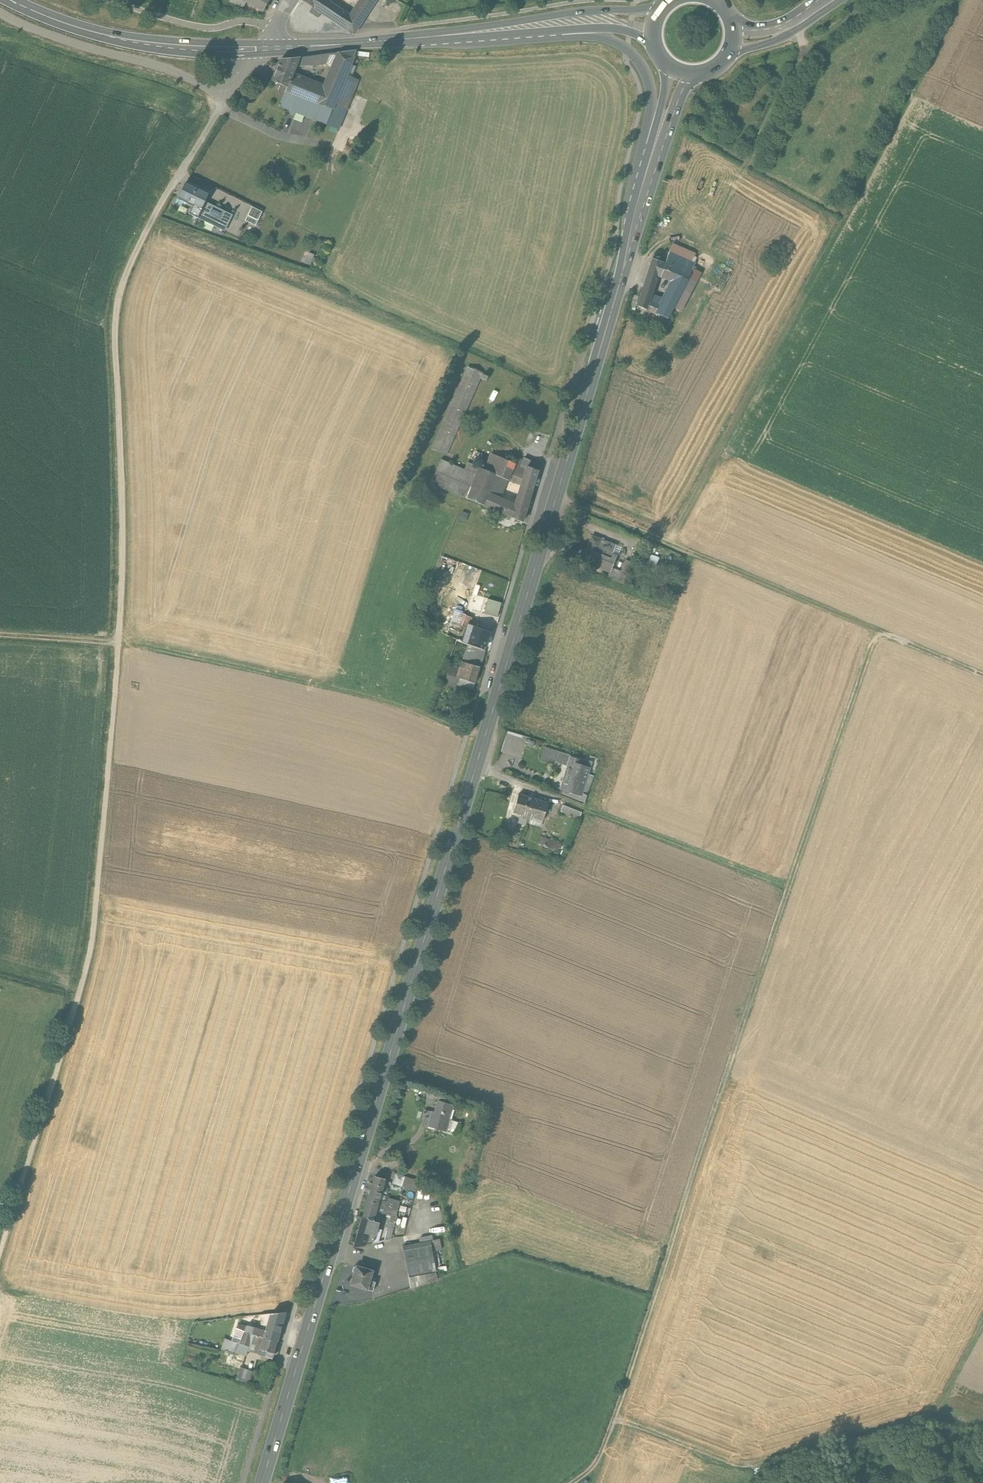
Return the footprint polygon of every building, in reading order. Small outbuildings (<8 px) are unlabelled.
[(243,8),(246,2),(263,11),(270,0),(224,0),(243,8)] [(303,1),(313,8),(313,7),(321,13),(338,24),(345,13),(326,0),(304,0),(303,1)] [(350,16),(345,13),(338,24),(354,35),(362,23),(365,17),(377,0),(360,0),(350,16)] [(321,13),(313,7),(313,8),(310,12),(318,18),(321,13)] [(333,70),(325,90),(318,87),(306,117),(338,129),(358,81),(346,76),(356,51),(355,51),(300,57),(300,58),(297,65),(300,66),(308,65),(312,66),(326,64),(333,70)] [(318,87),(292,77),(297,65),(300,58),(282,60),(280,60),(272,81),(287,87),(279,107),(289,111),(292,114),(294,113),(306,117),(318,87)] [(205,207),(183,194),(174,208),(192,219),(197,210),(201,212),(205,207)] [(307,252),(304,261),(310,263),(313,254),(307,252)] [(673,280),(660,306),(657,305),(657,314),(655,320),(664,324),(684,285),(691,288),(699,274),(692,271),(695,263),(669,252),(665,264),(667,274),(666,278),(673,280)] [(665,264),(652,259),(637,306),(643,309),(640,314),(648,317),(650,312),(657,314),(657,305),(649,302),(651,295),(657,275),(666,278),(667,274),(665,264)] [(725,267),(716,284),(723,288),(732,271),(725,267)] [(469,367),(430,448),(445,455),(481,380),(483,375),(484,374),(469,367)] [(515,464),(493,454),(485,470),(496,475),(505,479),(508,480),(515,464)] [(539,465),(524,459),(521,467),(526,470),(527,466),(537,471),(539,465)] [(464,470),(439,460),(429,483),(468,499),(477,475),(464,470)] [(479,468),(467,463),(464,470),(477,475),(479,468)] [(521,467),(515,464),(508,480),(521,486),(526,470),(521,467)] [(537,471),(527,466),(526,470),(521,486),(532,490),(537,471)] [(477,475),(468,499),(485,506),(488,495),(496,475),(485,470),(479,468),(477,475)] [(505,479),(496,475),(488,495),(498,499),(505,479)] [(514,506),(511,517),(522,521),(532,490),(521,486),(516,501),(514,506)] [(498,499),(488,495),(485,506),(493,509),(492,511),(494,511),(494,510),(503,513),(504,518),(508,520),(511,517),(514,506),(509,504),(498,499)] [(616,545),(591,536),(586,549),(611,559),(612,554),(616,545)] [(586,549),(584,548),(581,557),(588,559),(587,563),(595,566),(596,563),(608,567),(608,565),(611,559),(586,549)] [(650,555),(648,561),(656,564),(658,558),(650,555)] [(636,565),(625,560),(621,570),(632,575),(636,565)] [(630,580),(609,572),(607,578),(628,586),(630,580)] [(498,602),(501,592),(488,588),(485,598),(498,602)] [(500,606),(489,602),(486,612),(496,616),(500,606)] [(466,615),(455,611),(446,636),(456,640),(467,644),(468,641),(470,635),(465,633),(460,632),(466,615)] [(489,633),(472,626),(471,630),(467,628),(465,633),(470,635),(468,641),(485,647),(489,633)] [(467,644),(456,640),(448,661),(451,662),(447,675),(451,676),(456,677),(461,662),(466,647),(470,648),(471,645),(467,644)] [(484,650),(472,646),(470,650),(472,650),(471,653),(477,655),(476,657),(471,655),(469,660),(475,661),(474,663),(480,664),(484,650)] [(461,662),(456,677),(474,683),(479,667),(461,662)] [(456,677),(451,676),(449,683),(455,685),(455,684),(460,685),(461,682),(473,686),(474,683),(456,677)] [(559,753),(544,749),(541,759),(554,763),(554,762),(556,762),(559,753)] [(591,762),(559,753),(556,762),(568,766),(566,773),(568,774),(564,788),(586,797),(593,776),(588,774),(591,762)] [(564,788),(562,787),(559,795),(584,805),(586,797),(564,788)] [(533,799),(518,794),(513,812),(522,814),(520,823),(525,825),(526,822),(533,799)] [(548,803),(533,799),(526,822),(529,823),(531,817),(543,821),(548,803)] [(581,813),(563,805),(560,812),(579,819),(581,813)] [(504,829),(500,840),(506,842),(510,831),(504,829)] [(561,845),(541,837),(538,843),(559,852),(561,845)] [(452,1099),(440,1096),(439,1101),(450,1104),(452,1099)] [(439,1101),(438,1101),(435,1112),(432,1112),(428,1127),(435,1129),(435,1127),(443,1129),(446,1119),(448,1120),(453,1105),(450,1104),(439,1101)] [(375,1177),(362,1218),(373,1218),(375,1210),(377,1204),(378,1201),(384,1180),(375,1177)] [(417,1180),(406,1177),(402,1188),(415,1192),(416,1190),(417,1180)] [(399,1204),(387,1200),(386,1204),(385,1207),(398,1210),(399,1204)] [(385,1207),(377,1204),(375,1210),(396,1217),(398,1210),(385,1207)] [(373,1218),(362,1218),(354,1247),(366,1244),(373,1218)] [(437,1240),(430,1241),(432,1252),(439,1251),(437,1240)] [(430,1241),(403,1246),(408,1278),(436,1273),(432,1252),(430,1241)] [(372,1271),(356,1266),(355,1267),(352,1268),(351,1272),(353,1274),(350,1284),(367,1289),(369,1281),(372,1271)] [(436,1273),(408,1278),(410,1288),(437,1279),(436,1273)] [(375,1282),(369,1281),(367,1289),(367,1290),(372,1292),(375,1282)] [(267,1324),(266,1327),(262,1326),(261,1331),(255,1329),(254,1329),(252,1334),(253,1334),(276,1341),(284,1312),(270,1314),(267,1324)] [(270,1314),(255,1316),(253,1323),(256,1324),(256,1325),(267,1324),(270,1314)] [(253,1323),(247,1321),(245,1327),(244,1332),(252,1334),(254,1329),(255,1329),(256,1325),(256,1324),(253,1323)] [(245,1327),(237,1324),(232,1340),(237,1342),(240,1343),(244,1332),(245,1327)] [(244,1332),(240,1343),(249,1346),(250,1342),(253,1334),(252,1334),(244,1332)] [(276,1341),(253,1334),(250,1342),(257,1344),(255,1352),(271,1357),(276,1341)] [(240,1343),(237,1342),(233,1352),(245,1356),(249,1346),(240,1343)] [(236,1378),(249,1380),(250,1369),(237,1367),(236,1378)]
